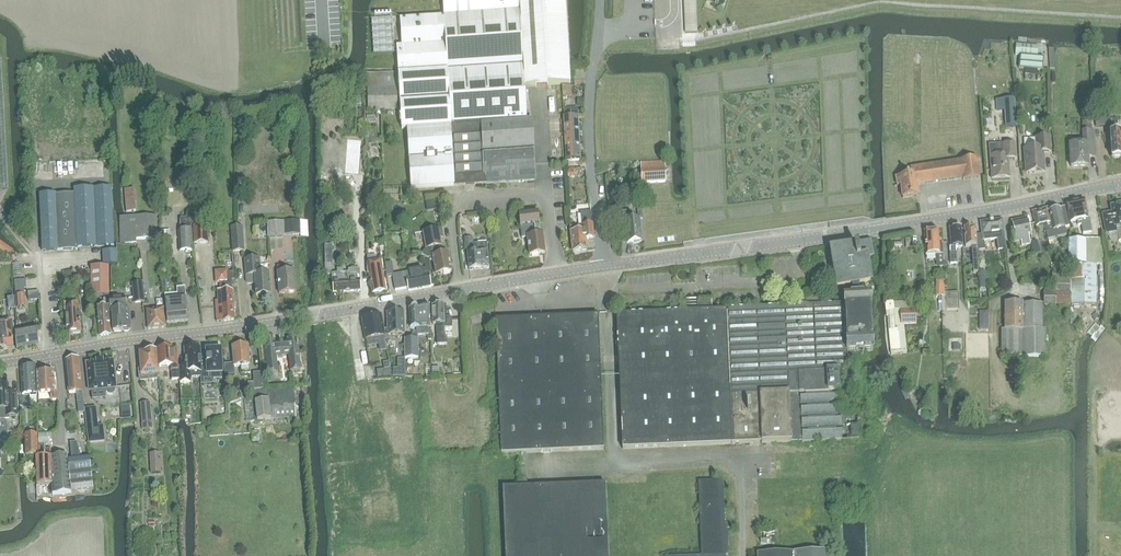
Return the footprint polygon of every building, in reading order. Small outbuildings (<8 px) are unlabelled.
[(397,46),(399,66),(402,129),(407,129),(411,189),(455,186),(485,184),(535,180),(532,120),(526,120),(524,86),(570,84),(569,69),(565,0),(444,0),(444,16),(401,18),(403,46),(397,46)] [(394,53),(392,18),(372,19),(374,54),(394,53)] [(305,47),(316,48),(317,31),(305,31),(305,47)] [(1015,55),(1020,55),(1038,56),(1039,46),(1016,44),(1015,55)] [(1043,70),(1044,57),(1038,56),(1020,55),(1019,68),(1043,70)] [(398,109),(397,87),(368,88),(368,110),(398,109)] [(1014,98),(1004,99),(1006,128),(1016,127),(1014,98)] [(1098,113),(1099,126),(1112,126),(1112,120),(1108,120),(1108,113),(1098,113)] [(579,140),(579,128),(578,116),(564,116),(565,128),(566,141),(567,161),(581,160),(579,140)] [(374,128),(369,128),(369,129),(366,129),(366,143),(378,143),(377,131),(374,131),(374,128)] [(1088,166),(1087,153),(1094,153),(1093,131),(1083,132),(1084,144),(1070,145),(1071,166),(1088,166)] [(1110,134),(1112,157),(1114,157),(1115,158),(1119,158),(1120,157),(1120,133),(1110,134)] [(1036,172),(1036,171),(1044,171),(1043,152),(1050,151),(1049,137),(1036,137),(1037,148),(1025,149),(1026,173),(1036,172)] [(992,179),(1010,178),(1008,159),(1016,158),(1015,143),(1002,144),(1003,155),(990,156),(992,179)] [(898,186),(901,185),(903,198),(918,196),(916,185),(963,178),(963,180),(980,177),(977,158),(960,160),(910,168),(911,174),(897,177),(898,186)] [(665,161),(641,162),(641,170),(642,183),(666,182),(665,161)] [(75,194),(40,195),(41,231),(42,251),(59,250),(78,249),(78,247),(96,246),(115,245),(112,187),(74,189),(75,194)] [(125,189),(126,212),(136,211),(134,189),(125,189)] [(1078,225),(1082,225),(1083,234),(1092,232),(1090,217),(1088,218),(1084,199),(1067,203),(1071,222),(1077,221),(1078,225)] [(1115,226),(1120,225),(1120,204),(1111,206),(1112,212),(1102,214),(1106,233),(1116,231),(1115,226)] [(642,241),(640,219),(642,218),(642,205),(637,206),(638,219),(632,220),(631,211),(623,212),(624,221),(622,221),(623,232),(626,232),(628,243),(633,242),(635,243),(639,243),(641,241),(642,241)] [(1048,240),(1067,234),(1065,227),(1069,226),(1065,207),(1049,211),(1053,230),(1047,231),(1046,232),(1048,240)] [(1045,232),(1046,232),(1047,231),(1053,230),(1049,211),(1048,211),(1047,208),(1032,212),(1036,226),(1042,224),(1045,232)] [(522,238),(528,238),(530,255),(545,253),(543,235),(542,226),(540,226),(538,213),(519,215),(521,229),(522,238)] [(158,216),(136,216),(137,239),(158,239),(158,216)] [(1029,241),(1032,240),(1031,235),(1027,217),(1011,221),(1013,230),(1011,230),(1015,248),(1030,245),(1029,241)] [(1006,249),(1003,219),(981,222),(983,241),(997,239),(998,250),(1006,249)] [(268,222),(268,237),(284,236),(284,221),(268,222)] [(577,226),(570,226),(571,231),(573,252),(574,252),(575,253),(580,253),(581,252),(588,251),(586,239),(594,238),(592,224),(577,226)] [(808,225),(808,235),(823,236),(823,225),(808,225)] [(978,260),(977,246),(977,241),(976,230),(976,227),(973,227),(971,227),(970,225),(967,225),(966,227),(964,227),(965,247),(972,246),(974,272),(978,272),(979,278),(978,260)] [(194,226),(195,243),(208,243),(208,226),(194,226)] [(956,247),(963,247),(962,227),(960,228),(959,226),(955,226),(954,228),(952,228),(950,228),(950,238),(951,247),(950,248),(950,250),(951,263),(957,263),(956,247)] [(232,228),(234,252),(244,251),(243,227),(232,228)] [(430,257),(430,260),(434,262),(436,274),(452,271),(448,253),(443,254),(441,246),(440,238),(443,237),(442,228),(423,232),(426,247),(422,254),(428,258),(430,257)] [(179,230),(180,252),(193,252),(192,230),(179,230)] [(931,230),(928,230),(927,232),(924,232),(926,256),(936,255),(937,267),(945,266),(945,263),(943,263),(942,241),(939,242),(939,231),(932,231),(931,230)] [(1038,234),(1031,235),(1032,240),(1032,247),(1041,244),(1038,234)] [(473,250),(473,244),(473,237),(465,238),(465,250),(473,250)] [(1102,239),(1069,238),(1069,264),(1069,272),(1052,272),(1052,292),(1044,292),(1044,305),(1096,305),(1096,264),(1106,264),(1102,239)] [(489,267),(487,242),(473,244),(473,250),(473,252),(468,252),(469,269),(489,267)] [(831,249),(837,288),(850,286),(851,289),(858,288),(857,285),(871,283),(867,258),(872,257),(870,242),(854,245),(831,249)] [(102,250),(103,264),(117,264),(116,250),(102,250)] [(262,295),(263,297),(264,298),(269,298),(270,296),(270,294),(271,294),(269,273),(262,273),(260,258),(245,259),(247,282),(247,283),(248,283),(249,284),(256,283),(257,295),(262,295)] [(373,294),(386,291),(381,262),(375,264),(367,264),(368,274),(369,274),(373,294)] [(90,266),(91,295),(110,295),(109,266),(90,266)] [(278,272),(280,294),(297,292),(295,271),(285,272),(284,266),(278,267),(278,273),(278,272)] [(358,269),(356,267),(352,268),(351,270),(349,270),(349,273),(344,273),(343,268),(337,269),(337,273),(332,274),(333,292),(361,290),(360,269),(358,269)] [(426,269),(405,272),(405,273),(393,275),(395,290),(408,288),(409,291),(431,286),(434,285),(430,268),(426,269)] [(234,302),(232,280),(234,280),(234,272),(220,273),(220,281),(220,290),(217,290),(218,301),(215,301),(216,322),(222,321),(235,319),(234,309),(236,307),(236,303),(234,302)] [(26,280),(15,281),(16,296),(17,309),(26,308),(25,295),(24,289),(26,289),(26,280)] [(132,283),(135,303),(145,302),(142,282),(132,283)] [(710,310),(710,302),(697,303),(698,311),(617,314),(623,449),(762,443),(791,442),(802,441),(802,442),(859,440),(858,423),(864,423),(864,414),(841,415),(839,392),(840,392),(839,373),(848,373),(847,353),(873,352),(872,339),(870,308),(871,308),(870,295),(850,296),(850,290),(851,290),(851,289),(850,286),(837,288),(838,297),(844,296),(844,304),(823,305),(823,296),(805,297),(806,306),(710,310)] [(173,300),(166,300),(167,323),(178,322),(188,321),(186,299),(186,298),(185,288),(177,289),(178,299),(173,300)] [(39,292),(28,292),(29,301),(40,300),(39,292)] [(946,310),(951,310),(959,310),(958,292),(946,292),(946,310)] [(109,299),(110,305),(110,311),(113,311),(113,312),(114,331),(114,332),(115,332),(122,331),(122,332),(123,332),(123,330),(124,330),(125,331),(128,331),(130,330),(131,330),(130,309),(127,310),(126,298),(109,299)] [(892,301),(886,301),(887,311),(891,354),(907,353),(904,324),(915,324),(913,302),(905,303),(898,303),(892,301)] [(1002,356),(1023,356),(1023,329),(1023,303),(1005,303),(1005,329),(1002,329),(1002,356)] [(1023,303),(1023,329),(1023,356),(1046,356),(1046,330),(1043,330),(1043,303),(1023,303)] [(444,304),(432,306),(433,324),(437,324),(437,345),(447,344),(447,336),(445,336),(445,328),(453,327),(452,318),(450,316),(444,317),(444,304)] [(110,311),(110,305),(98,306),(100,336),(110,335),(109,312),(113,312),(113,311),(110,311)] [(423,340),(432,340),(431,328),(428,328),(428,321),(430,321),(430,306),(419,308),(419,307),(409,309),(410,329),(417,328),(417,335),(423,335),(423,340)] [(147,309),(148,329),(166,327),(164,307),(147,309)] [(74,334),(81,333),(80,325),(81,325),(80,315),(79,308),(65,308),(65,317),(66,317),(67,333),(72,333),(74,334)] [(404,312),(387,313),(388,335),(405,334),(404,312)] [(608,530),(606,483),(527,487),(526,453),(604,450),(599,315),(496,320),(501,454),(521,453),(522,487),(503,488),(506,555),(609,555),(608,530)] [(366,340),(385,336),(382,316),(362,319),(366,340)] [(0,321),(0,352),(3,352),(4,350),(7,349),(7,348),(8,348),(12,348),(14,348),(13,336),(15,336),(13,321),(10,321),(10,320),(0,321)] [(15,332),(17,349),(39,345),(37,327),(17,330),(18,332),(15,332)] [(265,344),(261,345),(263,360),(267,360),(268,374),(278,373),(277,356),(289,355),(291,372),(301,371),(298,346),(299,346),(298,343),(298,338),(287,339),(288,341),(275,342),(275,340),(265,341),(265,344)] [(407,359),(417,359),(419,359),(418,339),(405,339),(405,359),(407,359)] [(234,364),(224,365),(225,376),(235,375),(234,368),(243,367),(243,374),(251,374),(248,346),(240,346),(240,345),(235,346),(235,347),(233,347),(234,364)] [(160,347),(160,349),(158,349),(159,366),(171,365),(172,380),(179,379),(177,347),(172,348),(166,348),(166,347),(160,347)] [(192,377),(201,377),(201,369),(200,348),(196,348),(195,347),(185,347),(186,367),(179,367),(180,383),(191,382),(192,377)] [(140,370),(140,371),(140,380),(158,379),(156,352),(155,352),(153,350),(150,350),(148,351),(147,352),(140,353),(140,354),(141,363),(139,364),(140,370)] [(201,369),(201,377),(201,385),(202,385),(202,384),(212,384),(213,379),(222,379),(222,370),(224,370),(223,360),(222,360),(221,350),(207,350),(208,369),(201,369)] [(66,360),(69,392),(76,392),(78,402),(84,401),(82,391),(79,358),(66,360)] [(106,389),(107,391),(108,393),(110,394),(112,394),(114,393),(115,390),(115,388),(116,388),(113,362),(113,361),(103,362),(103,361),(102,361),(102,363),(98,363),(97,361),(96,361),(97,362),(88,363),(86,363),(87,365),(90,391),(106,389)] [(30,394),(30,397),(37,397),(37,394),(36,366),(21,368),(23,394),(30,394)] [(51,393),(51,400),(58,400),(58,392),(55,392),(54,372),(46,372),(45,371),(39,372),(39,373),(37,373),(38,393),(51,393)] [(9,418),(9,416),(18,415),(17,393),(9,394),(9,384),(0,385),(0,419),(9,418)] [(122,422),(133,421),(132,388),(121,389),(122,422)] [(255,390),(255,402),(256,402),(258,421),(271,419),(296,417),(294,389),(269,391),(269,389),(255,390)] [(141,404),(143,430),(153,429),(150,403),(141,404)] [(96,408),(86,409),(90,443),(105,441),(103,426),(98,427),(96,408)] [(253,442),(262,441),(261,430),(253,430),(253,442)] [(26,455),(38,455),(37,433),(25,433),(26,455)] [(39,444),(50,444),(49,433),(39,433),(39,444)] [(53,485),(52,456),(52,449),(46,449),(46,445),(39,445),(39,457),(36,457),(37,485),(53,485)] [(72,493),(93,490),(90,456),(77,457),(76,450),(71,451),(72,458),(68,458),(72,493)] [(54,495),(72,493),(68,458),(68,455),(52,456),(53,485),(53,495),(54,495)] [(723,480),(698,481),(701,555),(687,555),(726,555),(729,555),(728,528),(725,528),(723,480)] [(152,526),(152,512),(135,512),(136,526),(152,526)] [(761,541),(774,538),(772,530),(760,533),(761,541)]
